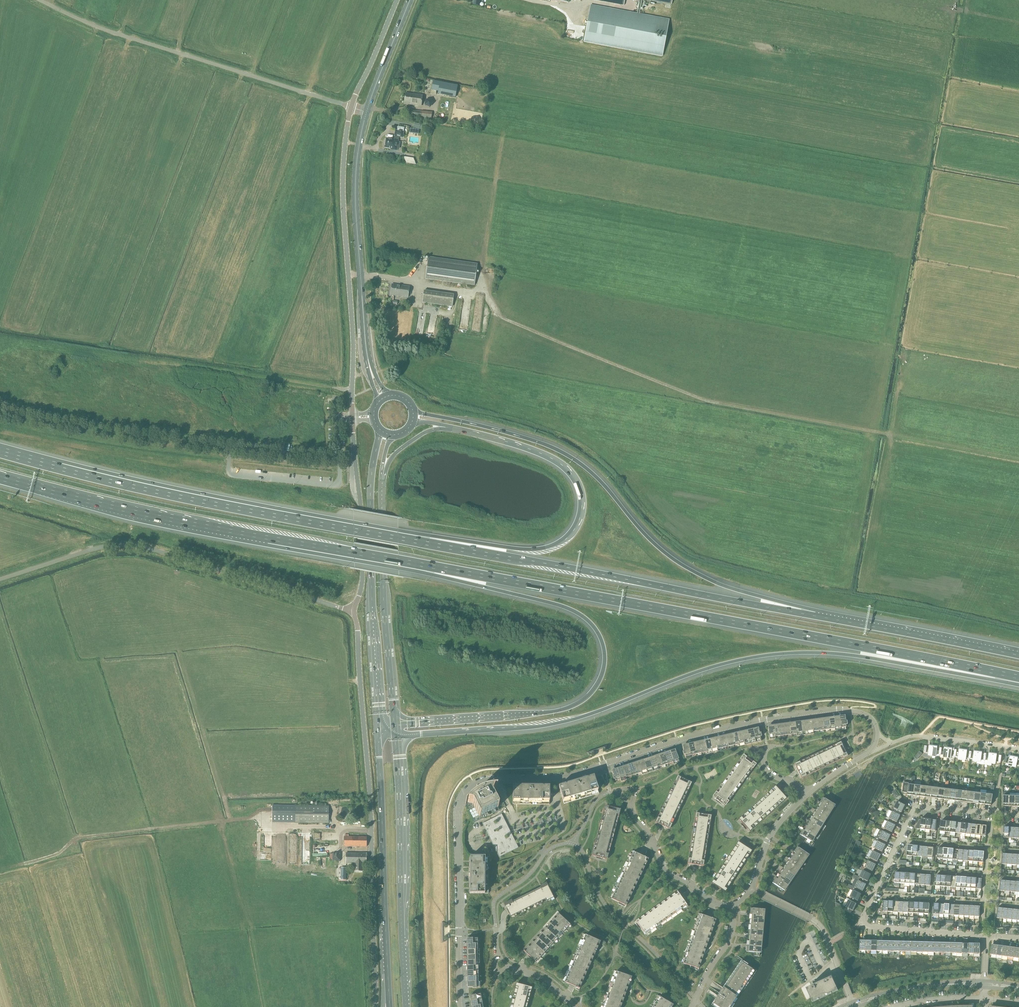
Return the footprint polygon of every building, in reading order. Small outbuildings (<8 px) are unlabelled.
[(585,41),(662,55),(668,19),(591,5),(585,41)] [(445,95),(458,97),(459,89),(446,87),(445,95)] [(406,93),(405,104),(421,106),(422,95),(406,93)] [(426,99),(425,104),(431,107),(434,103),(431,98),(426,99)] [(409,110),(409,115),(421,117),(420,119),(431,121),(432,112),(409,110)] [(394,139),(392,139),(386,138),(384,147),(391,148),(390,149),(396,150),(397,147),(398,147),(399,143),(397,143),(398,140),(398,136),(402,137),(403,131),(395,130),(394,136),(395,136),(394,139)] [(426,279),(474,285),(477,263),(429,257),(426,279)] [(391,295),(408,297),(409,286),(392,284),(391,295)] [(844,716),(839,716),(839,718),(840,728),(841,728),(846,727),(846,725),(847,725),(846,721),(845,721),(845,717),(844,716)] [(758,728),(752,729),(753,731),(755,743),(761,741),(760,737),(761,737),(760,733),(759,733),(758,729),(758,728)] [(752,729),(747,730),(747,732),(750,744),(755,743),(753,731),(752,729)] [(747,730),(742,732),(742,733),(744,743),(744,745),(750,744),(747,732),(747,730)] [(715,738),(709,739),(710,741),(712,753),(718,751),(718,749),(717,749),(715,739),(715,738)] [(709,739),(704,740),(704,742),(707,752),(706,752),(707,754),(712,753),(710,741),(709,739)] [(835,745),(799,762),(794,764),(797,771),(801,779),(802,778),(817,771),(845,758),(847,757),(847,755),(841,744),(840,742),(835,745)] [(688,744),(682,746),(683,747),(684,751),(682,751),(683,755),(684,755),(685,757),(691,755),(688,746),(688,744)] [(929,756),(932,756),(933,747),(930,747),(925,746),(924,753),(929,754),(929,756)] [(936,755),(940,755),(941,748),(937,748),(933,747),(932,756),(936,757),(936,755)] [(944,758),(947,758),(948,749),(945,749),(941,748),(940,755),(944,756),(944,758)] [(675,749),(669,751),(670,753),(673,762),(673,764),(674,764),(679,762),(676,751),(675,749)] [(952,750),(948,749),(947,758),(951,758),(951,756),(955,757),(956,750),(952,750)] [(960,751),(956,750),(955,757),(959,757),(958,759),(962,760),(963,751),(960,751)] [(669,751),(664,753),(665,754),(668,764),(673,762),(670,753),(669,751)] [(967,751),(963,751),(962,760),(965,760),(966,758),(970,759),(970,752),(967,752),(967,751)] [(973,761),(977,762),(978,753),(974,752),(974,753),(970,752),(970,759),(974,759),(973,761)] [(664,753),(659,755),(659,756),(663,765),(668,764),(665,754),(664,753)] [(981,753),(978,753),(977,762),(980,762),(981,760),(985,761),(985,754),(981,753)] [(988,763),(992,764),(993,755),(989,754),(985,754),(985,761),(988,761),(988,763)] [(659,755),(654,756),(654,758),(657,767),(658,767),(663,765),(659,756),(659,755)] [(712,797),(715,799),(724,805),(725,806),(727,804),(755,766),(756,765),(754,764),(750,760),(744,756),(743,755),(740,760),(716,792),(712,797)] [(996,755),(993,755),(992,764),(995,764),(995,762),(1001,763),(1001,756),(996,755)] [(654,756),(649,758),(649,759),(653,771),(658,769),(658,767),(657,767),(654,758),(654,756)] [(1009,766),(1012,767),(1014,758),(1010,757),(1005,756),(1004,763),(1009,764),(1009,766)] [(649,758),(643,760),(644,761),(648,773),(653,771),(649,759),(649,758)] [(643,760),(638,762),(638,763),(642,772),(641,772),(642,775),(648,773),(644,761),(643,760)] [(638,762),(633,763),(633,765),(636,774),(641,772),(642,772),(638,763),(638,762)] [(633,763),(628,765),(628,766),(631,776),(636,774),(633,765),(633,763)] [(628,765),(622,767),(623,768),(626,778),(626,777),(631,776),(628,766),(628,765)] [(622,767),(617,768),(617,770),(621,779),(620,779),(621,781),(621,782),(627,780),(626,777),(626,778),(623,768),(622,767)] [(617,768),(612,770),(612,772),(613,776),(612,776),(613,780),(614,779),(615,781),(620,779),(621,779),(617,770),(617,768)] [(559,786),(563,800),(564,804),(599,794),(594,776),(578,780),(578,779),(574,780),(574,781),(559,786)] [(656,821),(655,823),(657,823),(659,824),(660,825),(662,826),(664,827),(665,827),(668,828),(668,829),(669,829),(691,785),(691,783),(690,782),(687,781),(682,778),(679,777),(677,776),(676,779),(675,781),(658,817),(656,821)] [(913,795),(913,796),(915,785),(909,785),(909,783),(904,782),(902,792),(907,793),(907,795),(911,795),(911,796),(913,796),(913,795)] [(513,785),(513,800),(513,804),(549,805),(549,801),(549,786),(533,786),(533,784),(529,784),(529,786),(513,785)] [(739,819),(741,822),(750,831),(786,799),(781,793),(775,787),(739,819)] [(465,804),(472,819),(474,822),(481,819),(482,819),(483,819),(485,819),(486,819),(488,818),(489,818),(490,817),(491,816),(493,816),(494,815),(495,814),(496,813),(497,812),(498,811),(499,810),(505,807),(496,788),(494,788),(493,789),(491,789),(490,789),(488,789),(486,790),(485,790),(483,791),(482,791),(480,792),(478,793),(477,794),(475,794),(474,795),(472,797),(471,798),(470,799),(468,800),(467,801),(466,803),(465,804)] [(993,795),(986,794),(985,804),(988,805),(990,806),(990,805),(991,805),(993,795)] [(823,798),(819,803),(821,804),(821,803),(831,809),(832,810),(835,805),(834,805),(824,799),(823,798)] [(893,812),(900,815),(901,812),(902,812),(903,810),(905,805),(897,802),(894,808),(894,809),(893,812)] [(821,804),(818,808),(828,814),(829,815),(832,810),(831,809),(821,803),(821,804)] [(329,806),(272,805),(272,822),(328,823),(329,806)] [(608,854),(619,815),(620,810),(619,809),(613,808),(605,806),(603,811),(593,850),(591,855),(607,859),(608,854)] [(818,808),(816,813),(825,819),(826,819),(829,815),(828,814),(818,808)] [(890,819),(888,821),(895,825),(896,822),(897,822),(898,820),(900,815),(899,815),(900,815),(893,812),(892,811),(889,818),(890,819)] [(711,816),(710,815),(697,813),(695,813),(694,819),(695,819),(688,858),(687,864),(689,864),(695,865),(701,866),(703,866),(704,861),(710,821),(711,816)] [(816,813),(813,817),(822,823),(823,824),(826,819),(825,819),(816,813)] [(813,817),(810,822),(819,828),(821,828),(823,824),(822,823),(813,817)] [(920,829),(925,830),(926,819),(924,819),(924,818),(922,818),(922,819),(921,819),(921,820),(919,820),(915,829),(920,829)] [(895,825),(888,821),(888,822),(887,821),(884,828),(885,829),(883,831),(890,835),(891,832),(892,832),(893,832),(894,830),(893,830),(895,825)] [(810,822),(807,826),(817,832),(818,833),(821,828),(819,828),(810,822)] [(804,831),(814,837),(815,838),(818,833),(817,832),(807,826),(804,831)] [(803,830),(799,834),(801,836),(807,839),(805,842),(809,844),(811,842),(812,842),(815,838),(814,837),(804,831),(803,830)] [(876,836),(874,839),(877,841),(878,841),(885,844),(886,842),(887,842),(888,842),(889,840),(888,840),(891,835),(890,835),(883,831),(882,831),(880,830),(876,836)] [(367,837),(344,836),(344,846),(367,847),(367,837)] [(885,845),(885,844),(878,841),(877,841),(874,848),(875,848),(874,851),(880,854),(881,851),(882,852),(882,851),(883,852),(884,850),(883,850),(886,845),(885,845)] [(751,851),(738,842),(711,883),(718,888),(725,892),(751,851)] [(797,847),(794,852),(795,853),(805,859),(806,860),(809,855),(808,855),(799,848),(797,847)] [(870,858),(869,861),(875,864),(877,861),(877,862),(878,861),(879,860),(879,859),(881,855),(880,854),(874,851),(873,851),(869,858),(870,858)] [(625,907),(649,857),(645,855),(644,857),(641,856),(633,852),(611,899),(619,902),(618,904),(625,907)] [(354,863),(354,871),(363,871),(363,863),(366,863),(366,853),(346,853),(346,863),(354,863)] [(795,853),(792,857),(802,864),(803,864),(806,860),(805,859),(795,853)] [(470,857),(470,858),(470,873),(468,873),(468,877),(470,877),(470,893),(488,893),(489,857),(470,857)] [(792,857),(789,862),(799,868),(800,869),(803,864),(802,864),(792,857)] [(875,864),(869,861),(868,861),(864,868),(862,866),(861,868),(860,867),(859,869),(863,871),(863,870),(864,871),(870,874),(872,871),(873,872),(873,871),(874,869),(876,865),(875,864)] [(789,862),(786,866),(796,872),(797,873),(800,869),(799,868),(789,862)] [(786,866),(783,870),(793,877),(794,878),(797,873),(796,872),(786,866)] [(783,870),(780,875),(790,881),(791,882),(794,878),(793,877),(783,870)] [(860,878),(859,881),(865,884),(867,881),(868,881),(869,879),(871,875),(870,874),(864,871),(863,870),(863,871),(860,877),(860,878)] [(777,879),(786,886),(788,887),(791,882),(790,881),(780,875),(777,879)] [(776,878),(772,883),(774,884),(779,888),(777,890),(782,893),(783,890),(784,891),(788,887),(786,886),(777,879),(776,878)] [(854,890),(861,894),(862,891),(863,891),(864,889),(866,884),(865,884),(859,881),(858,880),(855,887),(852,886),(851,889),(853,890),(854,891),(854,890)] [(511,919),(526,911),(539,905),(546,901),(546,902),(553,898),(547,886),(546,883),(504,904),(505,907),(508,912),(509,913),(511,919)] [(851,898),(849,900),(856,904),(857,901),(858,901),(859,901),(859,899),(861,894),(854,890),(854,891),(853,890),(850,897),(851,898)] [(645,935),(686,905),(682,898),(680,896),(681,895),(679,891),(634,922),(639,929),(640,928),(645,935)] [(856,904),(849,900),(848,900),(845,907),(846,907),(844,911),(851,914),(852,911),(853,911),(854,911),(855,909),(854,909),(857,904),(856,904)] [(536,962),(570,925),(564,919),(565,918),(559,912),(522,952),(526,956),(527,954),(530,957),(536,962)] [(698,970),(716,918),(712,916),(711,918),(708,917),(700,914),(683,963),(691,966),(690,968),(698,970)] [(578,990),(601,940),(594,936),(593,938),(585,935),(564,982),(572,985),(575,987),(574,988),(578,990)] [(747,946),(746,952),(748,952),(754,952),(754,955),(759,956),(759,953),(761,953),(761,947),(760,947),(749,946),(747,946)] [(754,971),(747,966),(748,964),(743,961),(743,962),(742,963),(742,962),(713,1004),(717,1006),(729,1006),(754,971)] [(632,975),(624,972),(624,974),(616,971),(603,1006),(621,1006),(632,975)] [(812,988),(811,989),(810,988),(807,990),(812,1001),(837,989),(832,978),(828,980),(829,981),(820,985),(819,984),(814,986),(813,983),(810,984),(812,988)] [(532,988),(524,986),(516,984),(510,1006),(527,1006),(532,988)] [(674,1003),(667,999),(666,1001),(659,996),(653,1006),(672,1006),(674,1003)]
